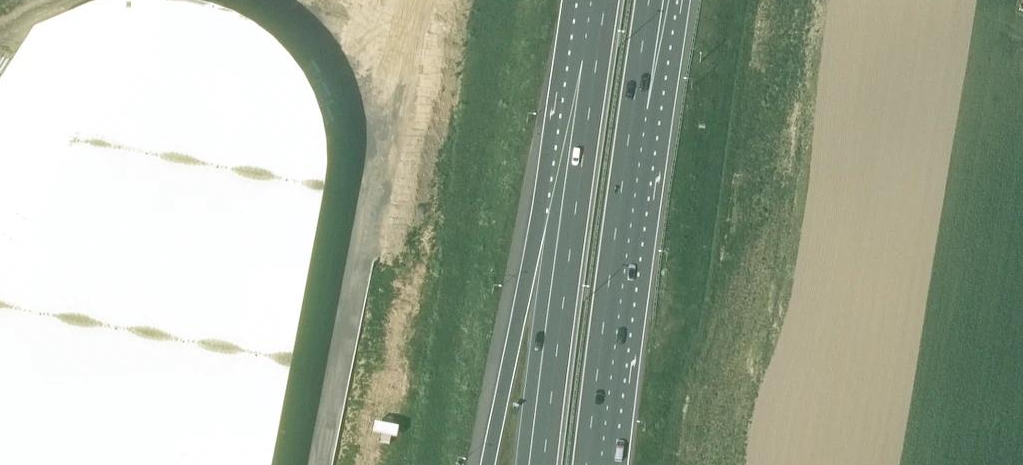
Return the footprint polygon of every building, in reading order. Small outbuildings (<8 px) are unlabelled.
[(329,190),(330,174),(330,159),(329,144),(327,129),(323,114),(318,99),(311,85),(303,72),(294,60),(282,48),(269,37),(255,28),(240,20),(225,13),(209,7),(192,3),(176,0),(170,0),(133,0),(125,1),(109,4),(38,32),(0,90),(0,464),(276,464),(329,190)]
